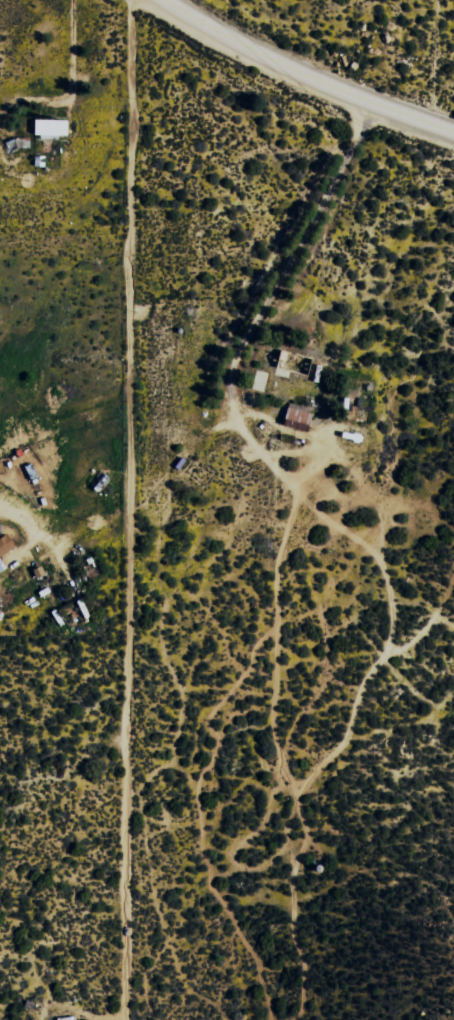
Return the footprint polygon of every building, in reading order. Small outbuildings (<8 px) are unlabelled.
[(68,119),(35,120),(35,137),(68,137),(68,119)] [(313,409),(288,404),(284,426),(309,430),(313,409)] [(17,546),(8,532),(0,537),(0,556),(17,546)]
